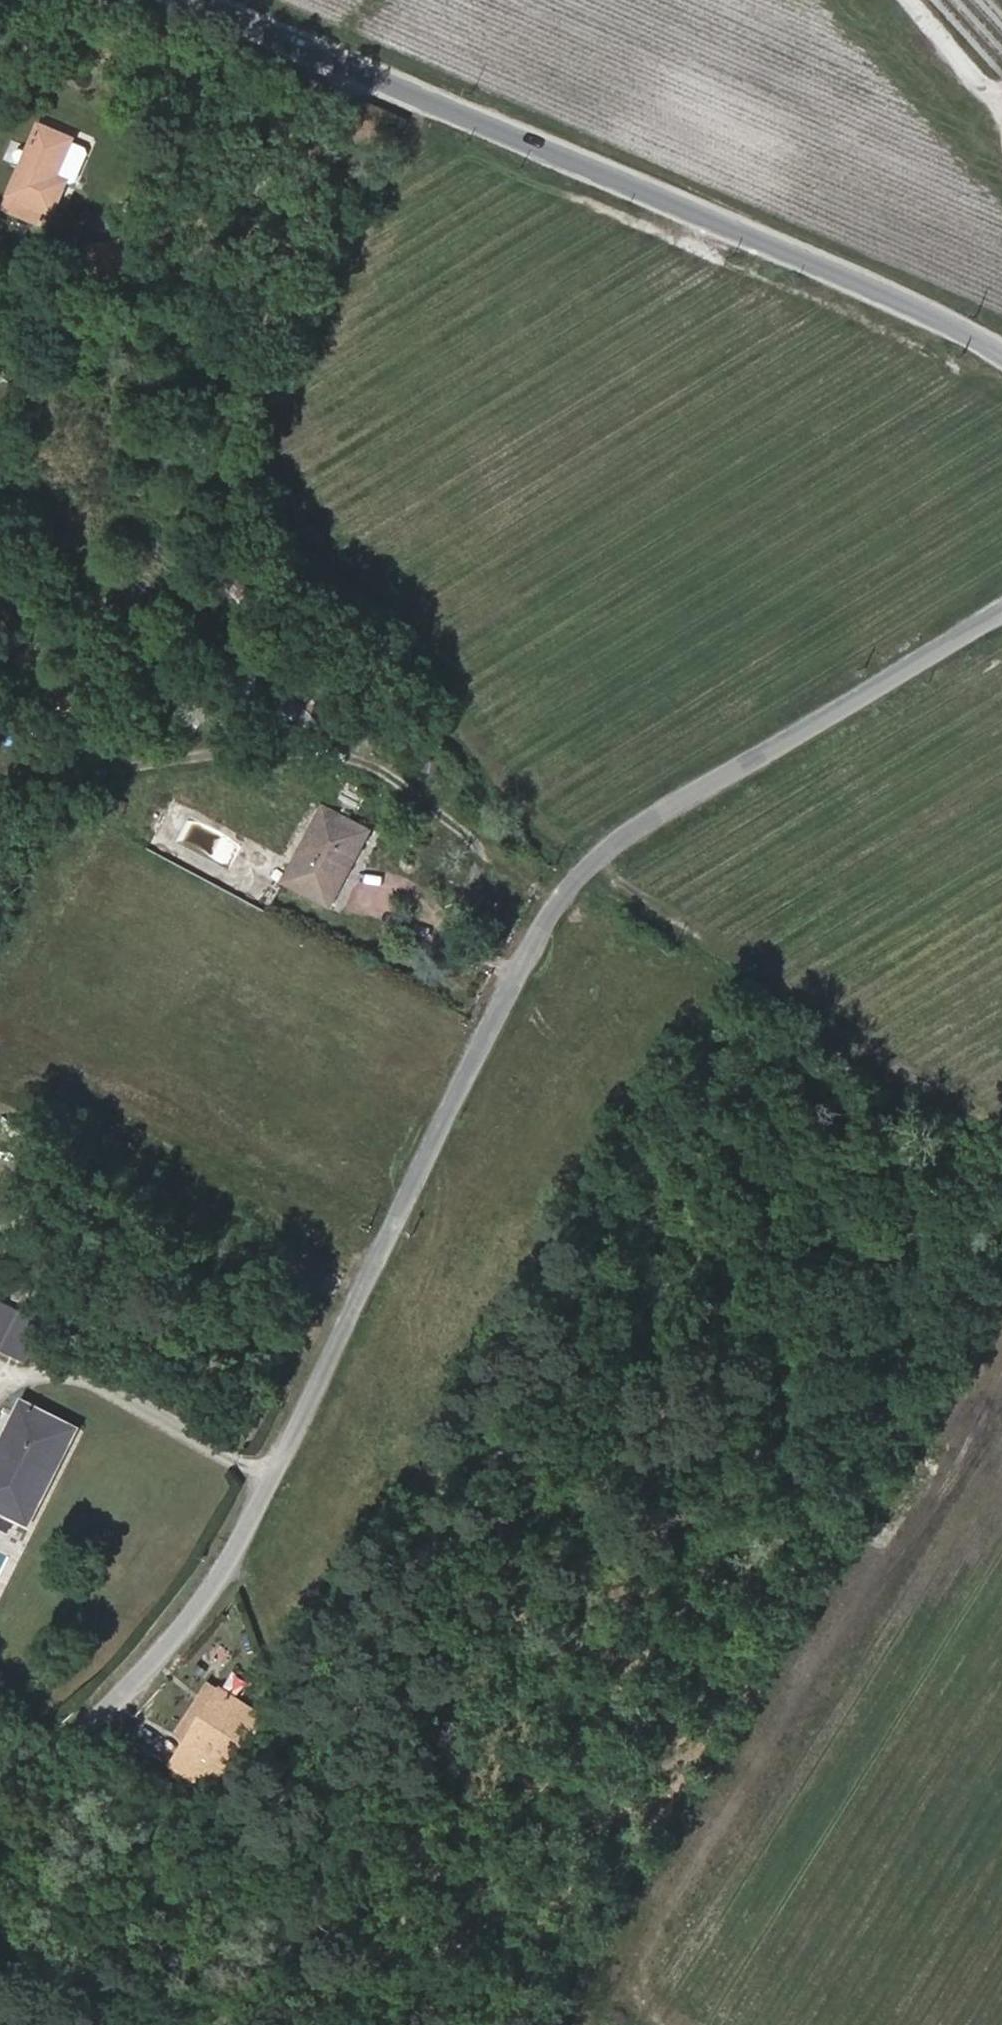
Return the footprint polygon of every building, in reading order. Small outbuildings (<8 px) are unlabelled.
[(42,124),(6,208),(40,224),(46,210),(53,213),(68,180),(75,182),(83,181),(95,156),(88,147),(74,141),(75,139),(42,124)] [(261,592),(227,556),(213,569),(246,605),(261,592)] [(281,706),(317,742),(329,730),(293,694),(281,706)] [(369,831),(325,807),(286,880),(330,904),(369,831)] [(19,1334),(39,1298),(0,1276),(0,1324),(19,1334)] [(0,1418),(0,1484),(24,1498),(75,1410),(23,1379),(0,1418)] [(200,1754),(231,1702),(193,1679),(162,1730),(200,1754)]
